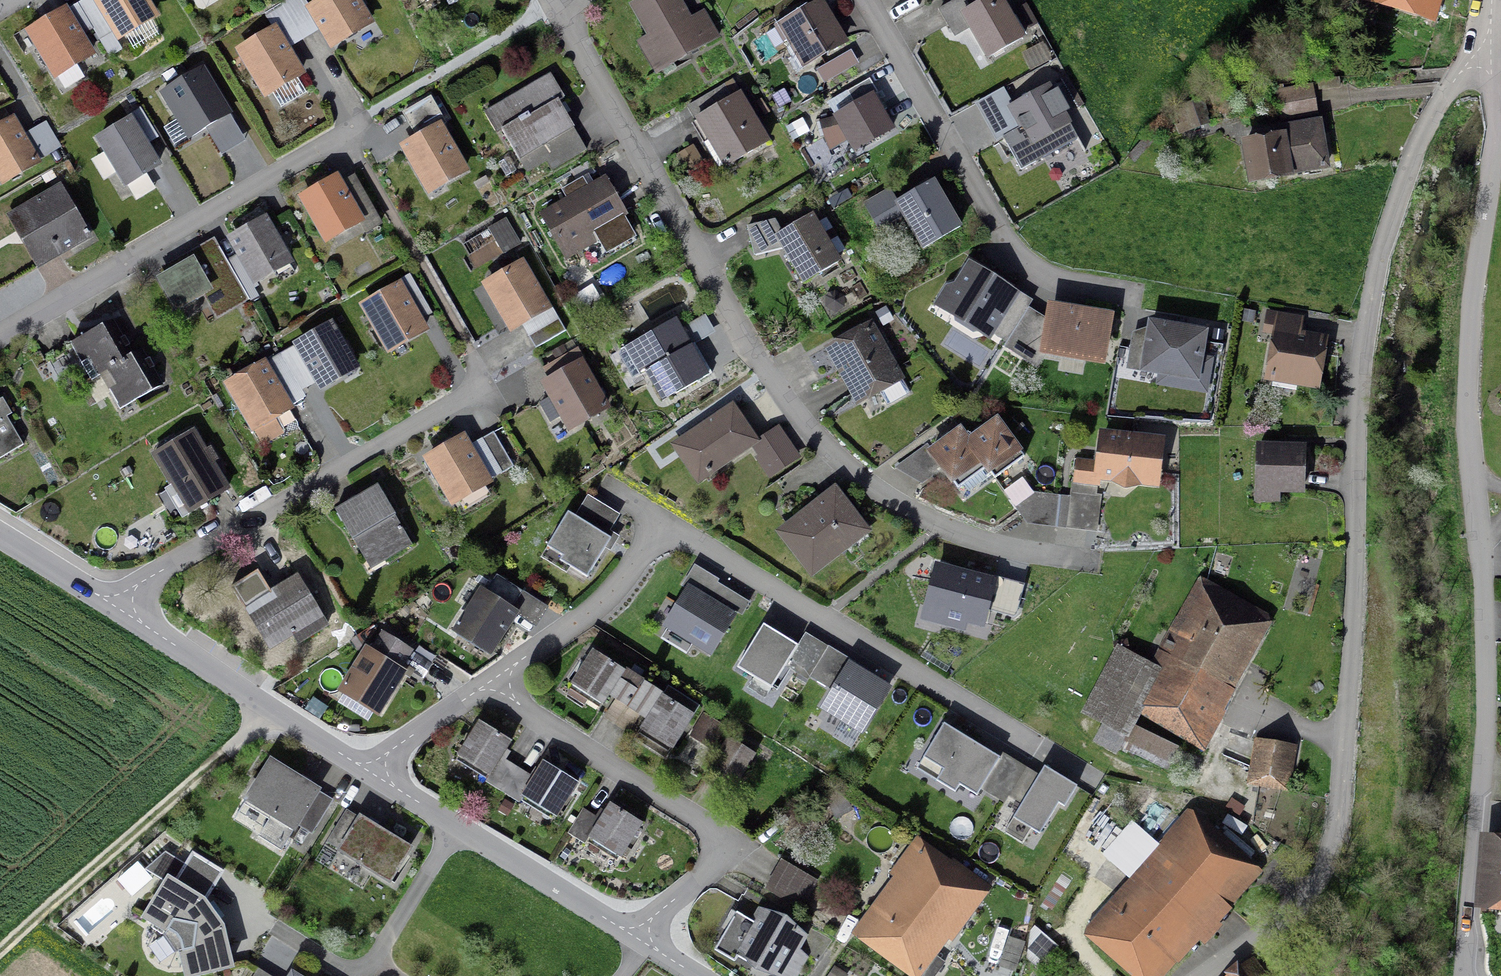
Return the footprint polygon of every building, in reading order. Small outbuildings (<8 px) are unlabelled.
[(118,38),(152,17),(142,0),(95,0),(118,38)] [(309,10),(331,47),(368,25),(353,0),(326,0),(309,10)] [(629,7),(664,68),(717,39),(703,13),(685,23),(680,15),(684,12),(677,0),(642,0),(629,7)] [(964,17),(988,60),(1021,40),(998,0),(991,0),(970,12),(963,0),(959,0),(939,12),(947,27),(964,17)] [(1427,10),(1430,0),(1395,0),(1427,10)] [(806,66),(842,45),(818,5),(787,23),(793,34),(788,37),(806,66)] [(55,77),(89,56),(63,13),(29,34),(55,77)] [(273,32),(239,52),(265,95),(299,75),(273,32)] [(816,72),(823,84),(855,66),(848,54),(816,72)] [(189,139),(228,116),(200,70),(162,94),(189,139)] [(557,103),(563,99),(549,76),(497,106),(508,126),(501,131),(526,174),(545,162),(550,171),(585,151),(557,103)] [(847,94),(855,108),(835,119),(853,152),(891,131),(881,114),(885,111),(868,81),(847,94)] [(1021,170),(1078,139),(1050,86),(1013,106),(1021,120),(1024,125),(1003,136),(1021,170)] [(766,143),(738,96),(729,101),(721,87),(687,108),(696,122),(701,119),(722,154),(711,160),(718,172),(729,166),(766,143)] [(1281,122),(1315,116),(1310,87),(1276,93),(1281,122)] [(403,148),(425,188),(441,179),(443,183),(463,172),(438,129),(445,125),(430,99),(403,114),(418,140),(403,148)] [(1189,127),(1190,130),(1208,125),(1200,103),(1183,109),(1188,123),(1176,127),(1177,131),(1189,127)] [(98,141),(125,186),(156,167),(129,122),(98,141)] [(34,164),(10,123),(0,129),(0,180),(2,183),(34,164)] [(1324,168),(1317,124),(1279,130),(1280,138),(1244,144),(1250,182),(1287,176),(1287,174),(1324,168)] [(558,208),(558,209),(543,218),(561,250),(598,229),(609,248),(632,234),(603,183),(591,191),(587,185),(584,179),(564,191),(570,201),(558,208)] [(302,199),(325,241),(358,222),(364,233),(379,225),(371,211),(357,220),(334,181),(302,199)] [(922,250),(959,228),(932,183),(896,204),(888,191),(863,206),(873,222),(897,208),(922,250)] [(41,263),(88,236),(61,189),(14,217),(41,263)] [(777,239),(804,284),(837,264),(810,218),(804,221),(803,220),(796,225),(797,226),(781,235),(773,222),(747,229),(751,246),(777,239)] [(270,266),(284,258),(263,222),(230,241),(254,282),(273,271),(270,266)] [(517,246),(503,222),(488,231),(502,254),(517,246)] [(243,289),(219,247),(162,280),(177,307),(208,290),(216,304),(243,289)] [(520,266),(485,286),(510,330),(545,309),(520,266)] [(981,329),(988,334),(1012,296),(997,286),(996,282),(989,278),(985,279),(970,269),(958,287),(948,289),(950,299),(946,307),(954,312),(956,320),(973,331),(981,329)] [(422,331),(398,288),(363,307),(388,351),(422,331)] [(1107,320),(1050,310),(1043,351),(1100,360),(1107,320)] [(1276,335),(1268,378),(1314,386),(1322,342),(1277,335),(1280,318),(1267,315),(1263,333),(1276,335)] [(564,332),(557,319),(527,337),(534,350),(564,332)] [(1004,346),(1021,357),(1038,330),(1021,319),(1004,346)] [(140,351),(131,356),(124,343),(111,321),(69,346),(56,354),(44,361),(60,389),(86,374),(80,364),(87,360),(96,376),(89,380),(90,382),(105,373),(115,389),(108,393),(118,411),(161,387),(149,367),(140,351)] [(651,371),(667,400),(710,375),(710,373),(705,376),(674,321),(608,358),(624,386),(651,371)] [(359,371),(331,322),(293,343),(321,393),(359,371)] [(1193,378),(1201,336),(1151,327),(1144,369),(1159,372),(1159,376),(1163,382),(1171,383),(1178,379),(1178,375),(1193,378)] [(868,329),(829,351),(857,401),(876,390),(886,407),(908,394),(896,372),(893,374),(868,329)] [(569,429),(604,409),(579,365),(544,385),(552,398),(539,405),(549,423),(562,416),(569,429)] [(287,409),(262,366),(227,386),(252,429),(287,409)] [(22,446),(0,409),(0,459),(22,446)] [(731,409),(684,441),(706,475),(754,443),(731,409)] [(947,440),(929,453),(957,490),(985,469),(993,480),(994,480),(1023,459),(995,421),(981,432),(967,442),(958,431),(947,440)] [(208,464),(190,434),(153,456),(171,487),(166,491),(182,517),(226,491),(209,464),(208,464)] [(479,441),(499,476),(512,468),(492,434),(479,441)] [(1154,484),(1159,444),(1102,437),(1100,452),(1097,477),(1115,479),(1124,490),(1136,482),(1154,484)] [(461,440),(426,460),(452,504),(486,483),(461,440)] [(1274,501),(1274,491),(1301,492),(1302,450),(1258,449),(1257,501),(1274,501)] [(1017,507),(1035,493),(1023,477),(1005,491),(1017,507)] [(393,517),(394,517),(376,487),(334,512),(369,570),(410,546),(393,517)] [(812,514),(782,537),(810,574),(864,532),(833,493),(810,511),(812,514)] [(1068,521),(1098,525),(1101,497),(1071,494),(1068,521)] [(550,556),(589,579),(623,523),(585,500),(550,556)] [(993,583),(938,569),(928,611),(983,625),(993,583)] [(256,631),(263,626),(275,646),(293,635),(298,644),(326,627),(296,578),(257,601),(249,588),(223,603),(231,617),(237,614),(246,628),(252,624),(256,631)] [(508,613),(521,594),(496,578),(484,597),(480,595),(457,631),(489,651),(512,615),(508,613)] [(1125,733),(1137,711),(1193,741),(1240,654),(1257,622),(1224,602),(1226,599),(1204,586),(1177,635),(1181,637),(1169,660),(1165,658),(1155,676),(1115,654),(1084,711),(1125,733)] [(740,614),(695,587),(671,627),(717,654),(740,614)] [(797,647),(764,628),(742,666),(775,685),(797,647)] [(370,656),(367,654),(344,690),(376,710),(399,674),(395,671),(407,652),(383,637),(370,656)] [(661,696),(642,684),(623,672),(591,652),(570,687),(602,707),(608,697),(614,700),(627,709),(640,717),(645,721),(639,730),(641,731),(635,739),(664,758),(669,749),(671,750),(698,708),(667,688),(661,696)] [(863,674),(849,665),(821,708),(861,733),(888,690),(863,674)] [(484,783),(501,794),(518,804),(522,798),(554,818),(575,784),(543,764),(539,771),(534,780),(517,769),(500,759),(505,750),(509,743),(477,723),(456,757),(488,776),(484,783)] [(1001,765),(945,730),(925,762),(981,797),(1001,765)] [(706,772),(733,789),(754,756),(728,739),(706,772)] [(1277,789),(1284,749),(1253,744),(1246,785),(1257,787),(1258,785),(1277,789)] [(304,784),(269,762),(245,801),(271,817),(258,838),(279,851),(296,824),(301,815),(316,791),(304,784)] [(1078,785),(1046,766),(1016,815),(1048,835),(1078,785)] [(619,859),(640,825),(609,805),(599,821),(582,810),(567,835),(584,846),(588,839),(619,859)] [(1098,934),(1146,975),(1150,975),(1176,947),(1173,944),(1245,863),(1187,812),(1172,830),(1173,830),(1135,876),(1145,885),(1128,905),(1125,902),(1098,934)] [(314,824),(301,815),(296,824),(309,832),(314,824)] [(339,852),(388,882),(408,850),(371,827),(359,820),(344,843),(339,852)] [(325,843),(339,852),(344,843),(331,835),(325,843)] [(956,871),(917,845),(904,862),(901,863),(892,876),(902,883),(891,899),(863,937),(886,954),(914,974),(913,975),(915,975),(935,975),(943,964),(929,954),(938,941),(978,887),(986,893),(986,892),(956,871)] [(1486,845),(1480,901),(1500,903),(1500,846),(1486,845)] [(161,878),(172,860),(164,855),(147,870),(161,878)] [(220,873),(192,856),(181,874),(173,869),(166,881),(167,881),(144,918),(166,932),(163,937),(174,953),(180,952),(186,975),(191,975),(229,967),(219,926),(212,915),(204,903),(202,902),(220,873)] [(814,883),(781,863),(765,890),(799,909),(814,883)] [(792,951),(786,948),(796,931),(762,911),(754,925),(735,913),(721,937),(746,952),(752,966),(762,966),(778,975),(792,951)] [(1048,949),(1027,930),(1016,942),(1023,944),(1021,951),(1035,962),(1048,949)] [(1008,939),(998,968),(1014,973),(1021,951),(1023,944),(1016,942),(1008,939)] [(1256,965),(1240,975),(1264,975),(1256,965)]
